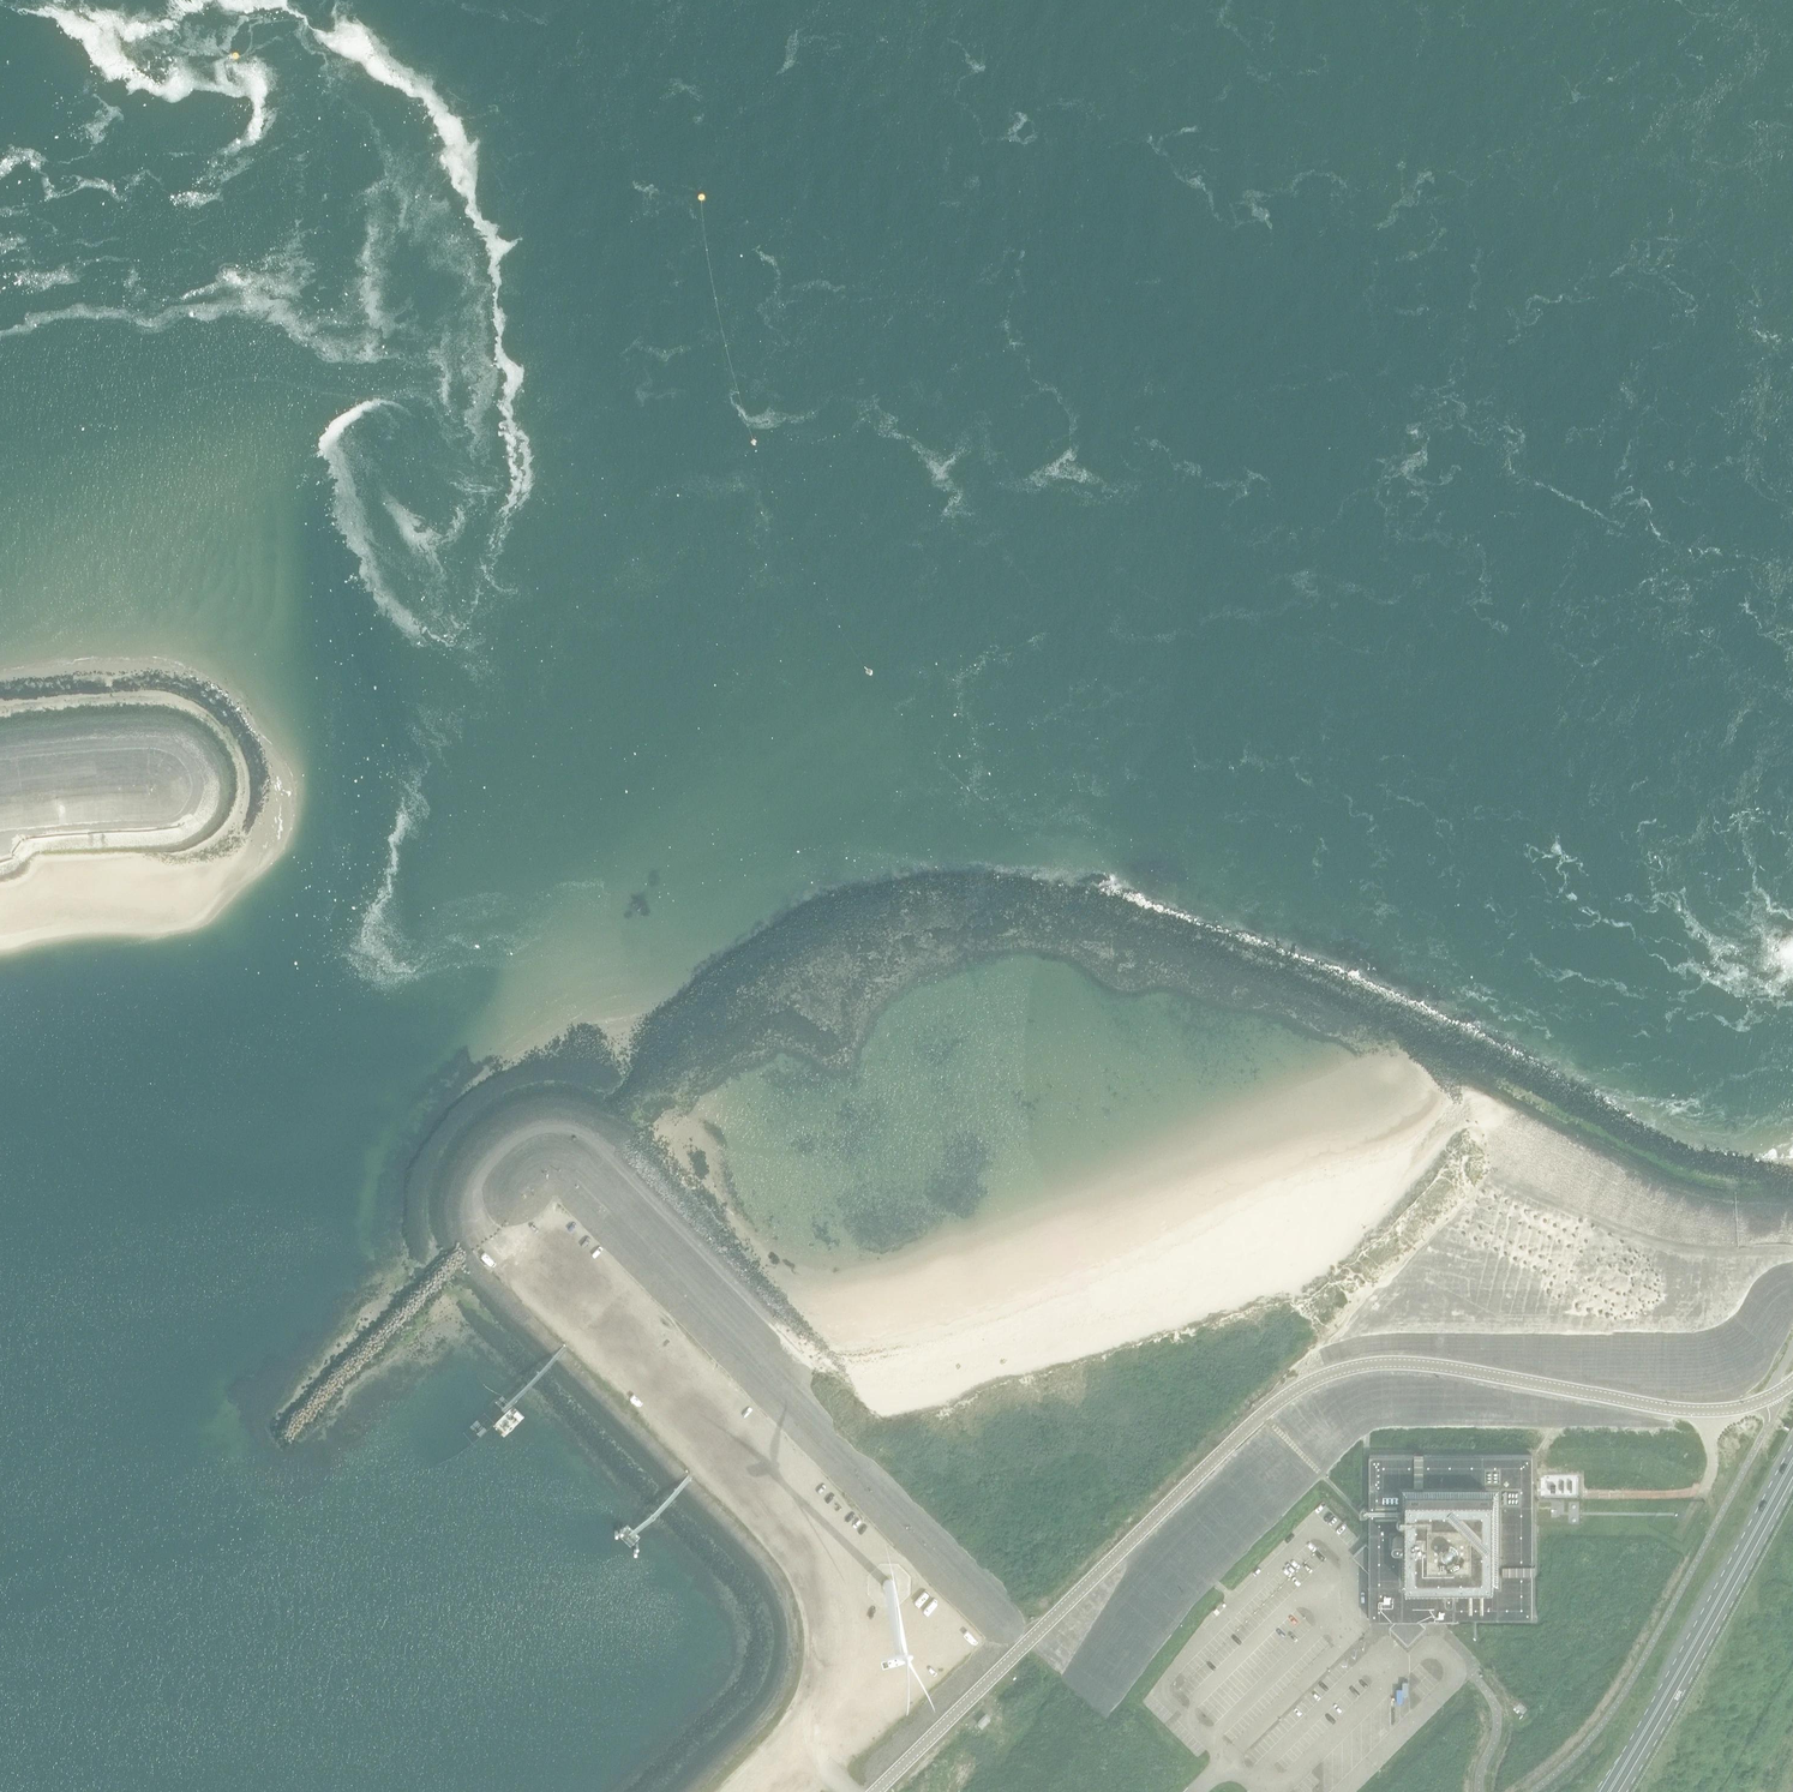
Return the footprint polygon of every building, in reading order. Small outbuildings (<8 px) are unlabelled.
[(1364,1544),(1353,1555),(1369,1572),(1369,1617),(1398,1617),(1389,1626),(1407,1644),(1426,1626),(1417,1617),(1452,1617),(1532,1617),(1532,1455),(1369,1455),(1369,1536),(1369,1545),(1366,1542),(1364,1544)] [(884,1584),(883,1586),(884,1587),(885,1589),(886,1590),(887,1590),(889,1590),(890,1590),(892,1589),(893,1588),(893,1587),(894,1585),(893,1584),(893,1582),(891,1581),(890,1580),(888,1580),(887,1581),(885,1581),(884,1583),(884,1584)] [(986,1716),(978,1724),(982,1728),(990,1720),(986,1716)]
